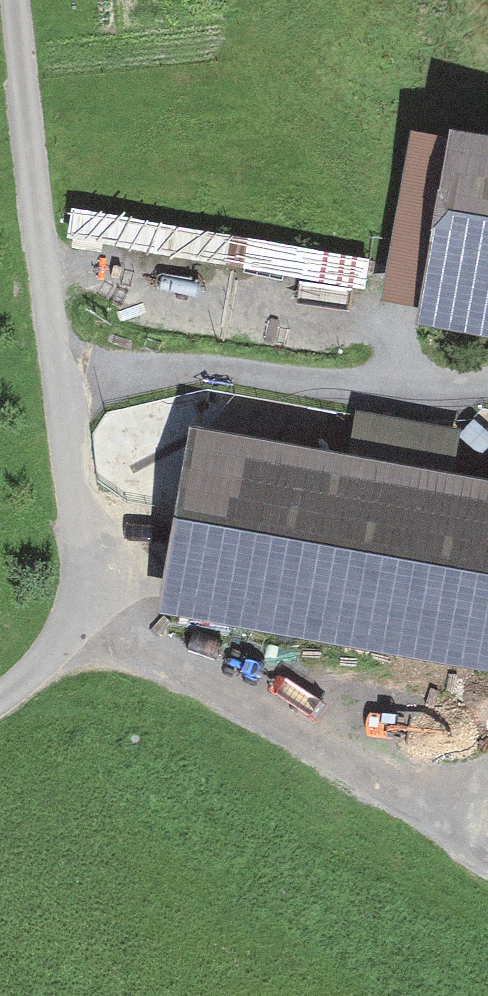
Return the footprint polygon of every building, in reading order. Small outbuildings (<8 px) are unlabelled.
[(456,143),(431,319),(487,328),(487,148),(456,143)] [(163,610),(487,669),(487,479),(196,427),(163,610)]
